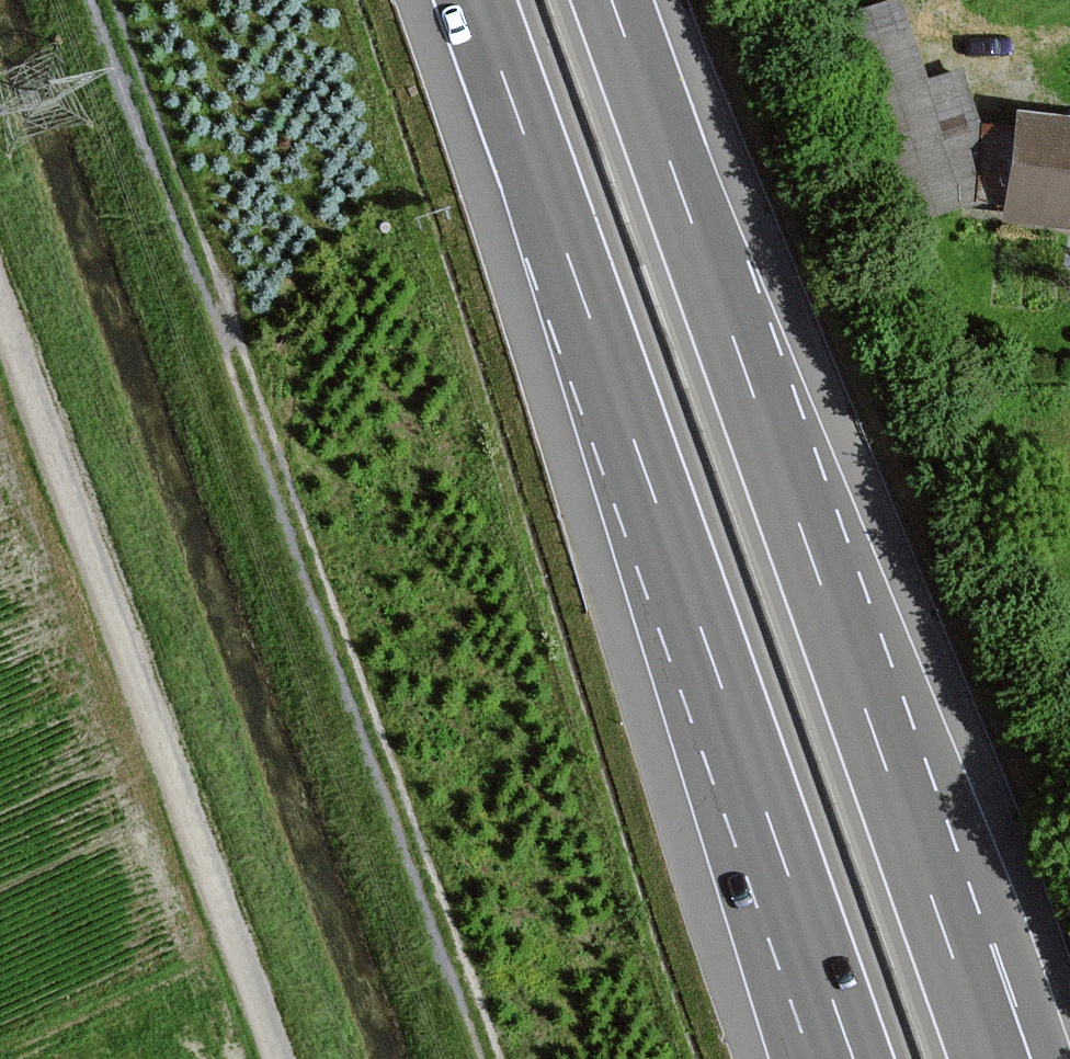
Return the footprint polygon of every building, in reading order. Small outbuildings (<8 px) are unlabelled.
[(1029,113),(1019,221),(1069,225),(1069,116),(1029,113)]
